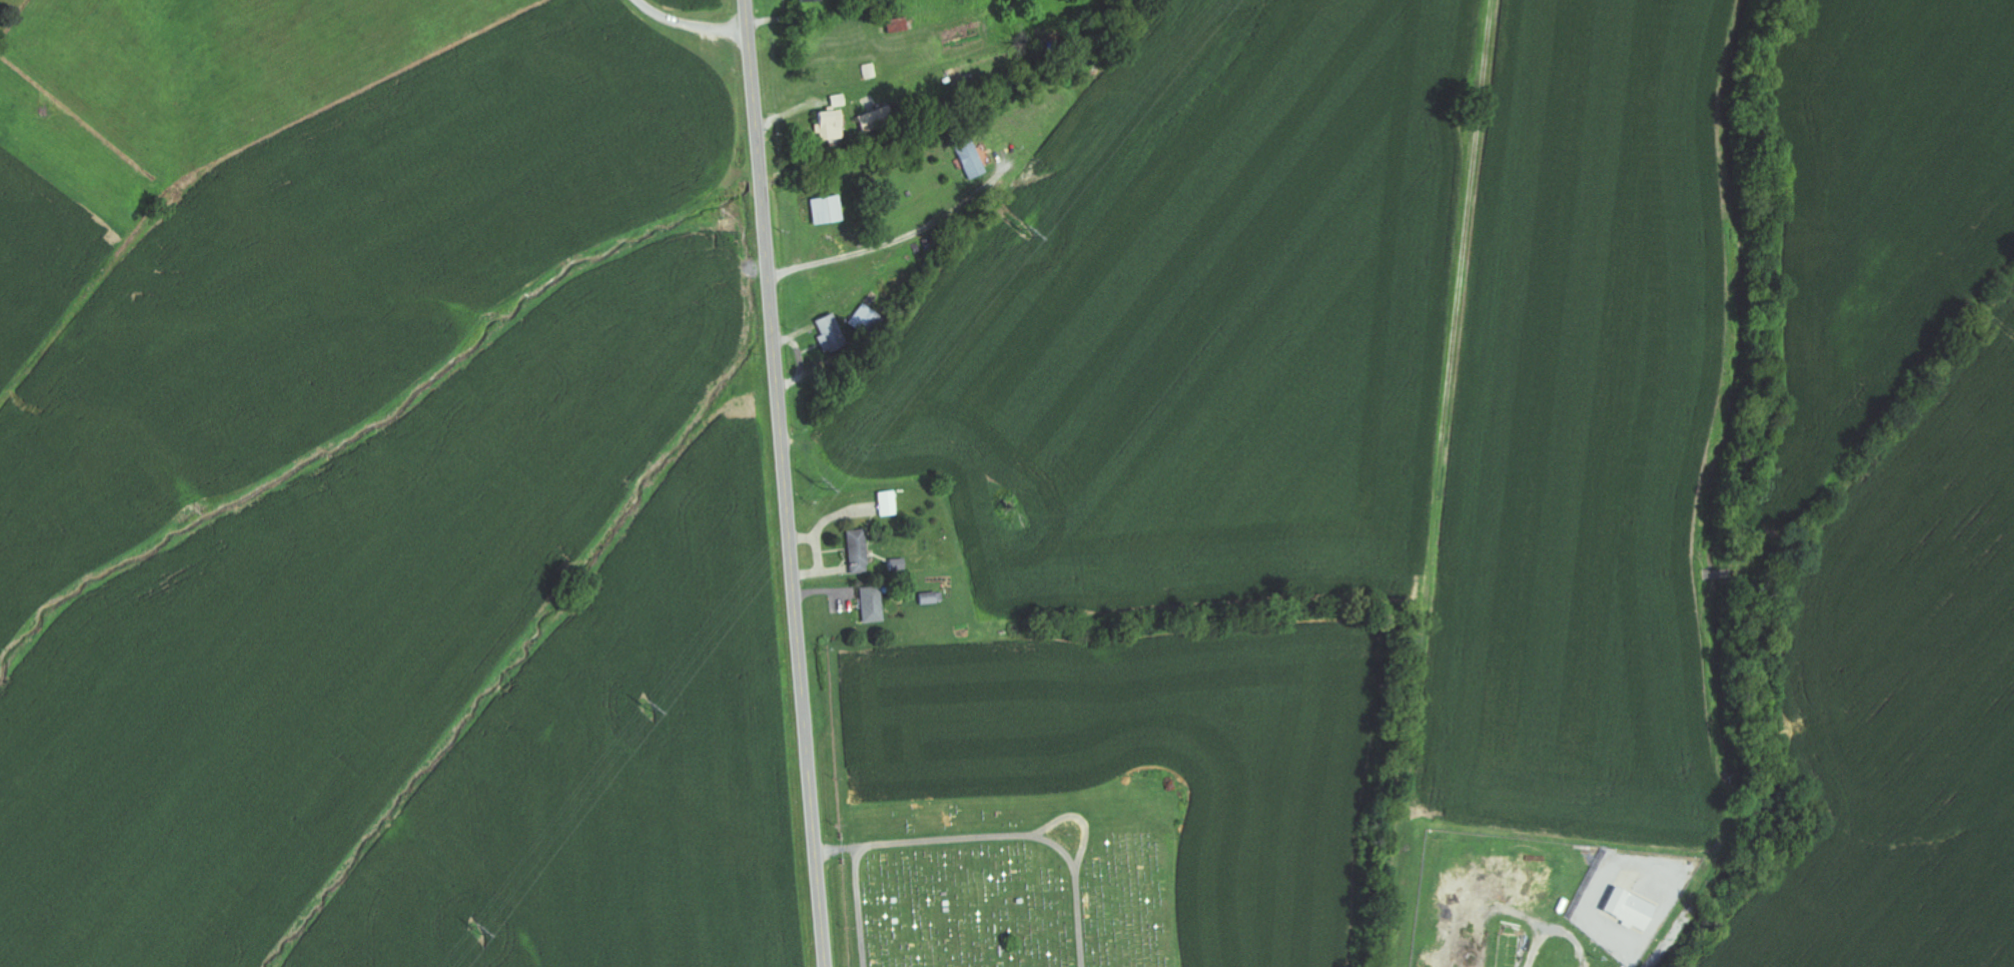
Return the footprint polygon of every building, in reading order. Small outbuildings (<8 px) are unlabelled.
[(906,31),(905,18),(886,20),(887,33),(906,31)] [(864,79),(875,77),(873,63),(862,65),(864,79)] [(831,107),(843,106),(842,95),(830,96),(831,107)] [(816,112),(817,140),(841,140),(840,112),(816,112)] [(986,173),(968,134),(951,142),(969,181),(986,173)] [(812,226),(842,221),(837,195),(808,200),(812,226)] [(874,317),(863,306),(846,323),(858,334),(874,317)] [(814,321),(820,336),(816,337),(822,349),(843,339),(832,313),(814,321)] [(895,515),(892,491),(876,493),(878,517),(895,515)] [(847,575),(866,574),(864,530),(845,531),(847,575)] [(882,622),(879,587),(858,589),(861,623),(882,622)] [(1653,906),(1611,886),(1599,911),(1630,926),(1641,931),(1653,906)]
